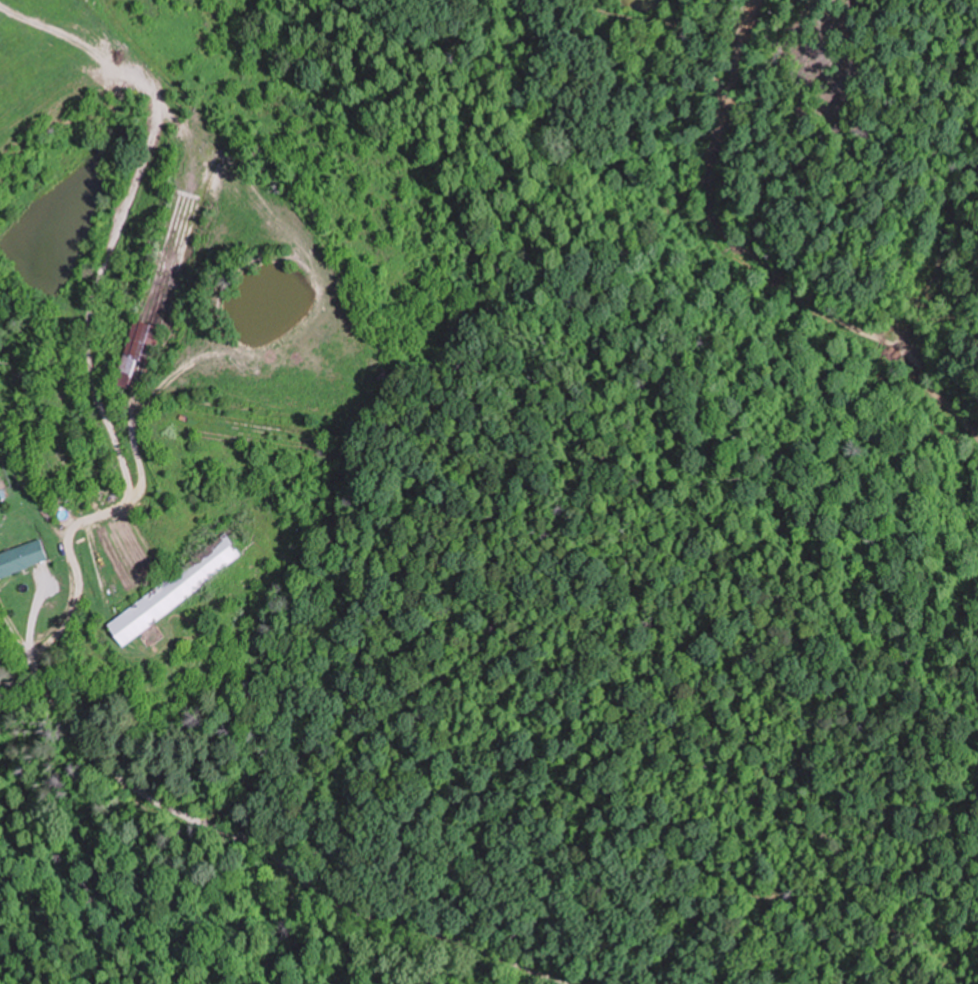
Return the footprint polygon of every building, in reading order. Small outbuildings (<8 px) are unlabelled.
[(117,384),(133,388),(139,360),(154,363),(163,326),(132,318),(117,384)] [(246,557),(229,534),(107,621),(124,644),(246,557)] [(42,539),(0,553),(0,577),(49,561),(42,539)]
